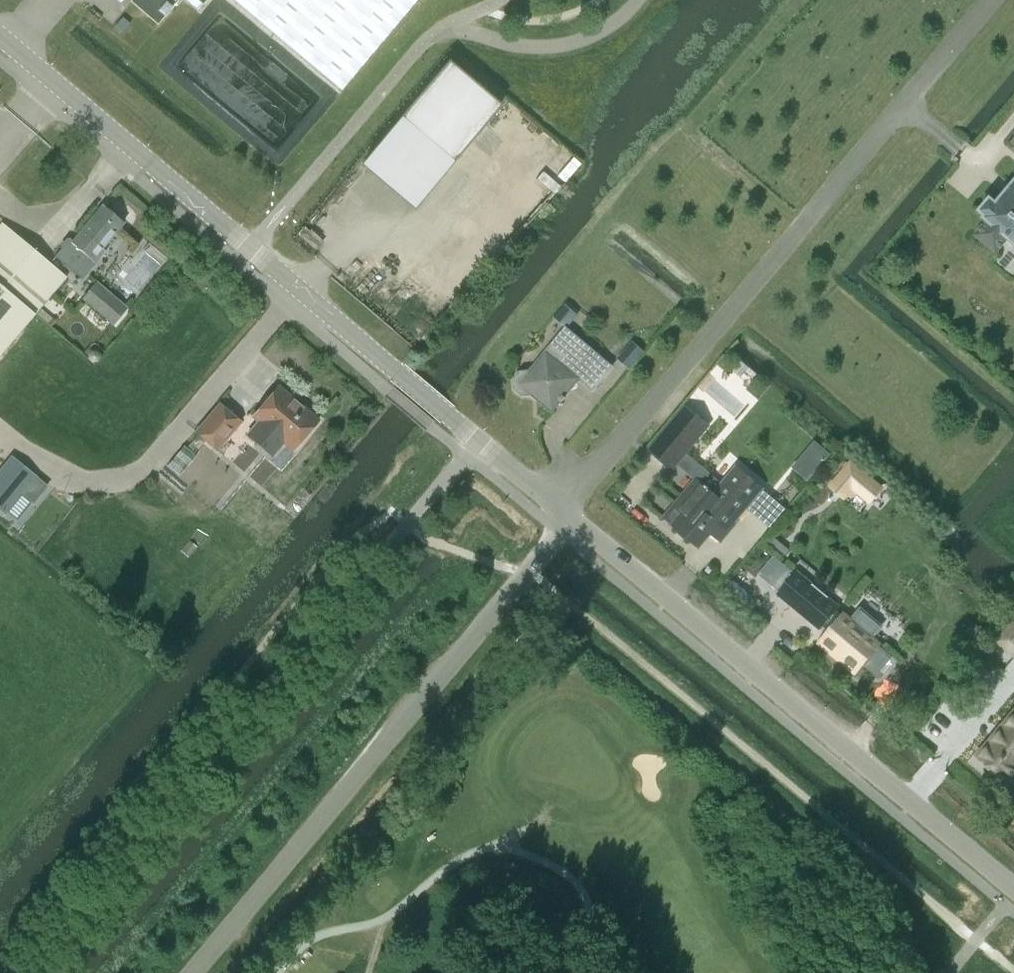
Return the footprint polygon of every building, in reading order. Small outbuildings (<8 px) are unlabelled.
[(128,1),(129,2),(153,22),(172,0),(128,0),(128,1)] [(196,10),(204,0),(184,0),(196,10)] [(340,90),(416,0),(233,0),(340,90)] [(122,17),(114,26),(121,33),(129,23),(122,17)] [(500,105),(448,61),(363,162),(415,206),(500,105)] [(996,203),(990,197),(979,210),(985,215),(983,217),(986,220),(974,235),(996,253),(1008,238),(1013,243),(1013,181),(996,203)] [(70,270),(83,253),(95,263),(104,251),(101,249),(122,223),(101,205),(70,242),(69,241),(63,248),(61,247),(54,257),(70,270)] [(35,313),(52,327),(56,322),(40,308),(66,277),(1,222),(0,224),(0,354),(35,313)] [(111,325),(125,308),(95,283),(81,299),(111,325)] [(593,390),(613,367),(566,328),(530,372),(521,372),(515,380),(516,389),(523,395),(532,394),(552,411),(579,379),(593,390)] [(634,338),(619,355),(631,366),(646,349),(634,338)] [(292,450),(318,419),(278,386),(252,416),(258,421),(247,434),(264,449),(275,436),(292,450)] [(217,449),(240,422),(219,404),(196,431),(217,449)] [(719,428),(709,420),(671,465),(688,479),(715,447),(708,441),(719,428)] [(793,465),(810,478),(833,451),(815,437),(793,465)] [(181,472),(197,453),(186,444),(170,463),(181,472)] [(666,518),(700,546),(713,531),(719,536),(724,530),(729,533),(736,524),(734,523),(763,489),(737,467),(715,495),(697,480),(666,518)] [(820,629),(839,606),(808,581),(790,605),(820,629)] [(859,668),(878,645),(844,616),(824,640),(859,668)] [(998,641),(1013,654),(1013,622),(998,641)] [(979,757),(1007,780),(1013,772),(1013,715),(979,757)]
